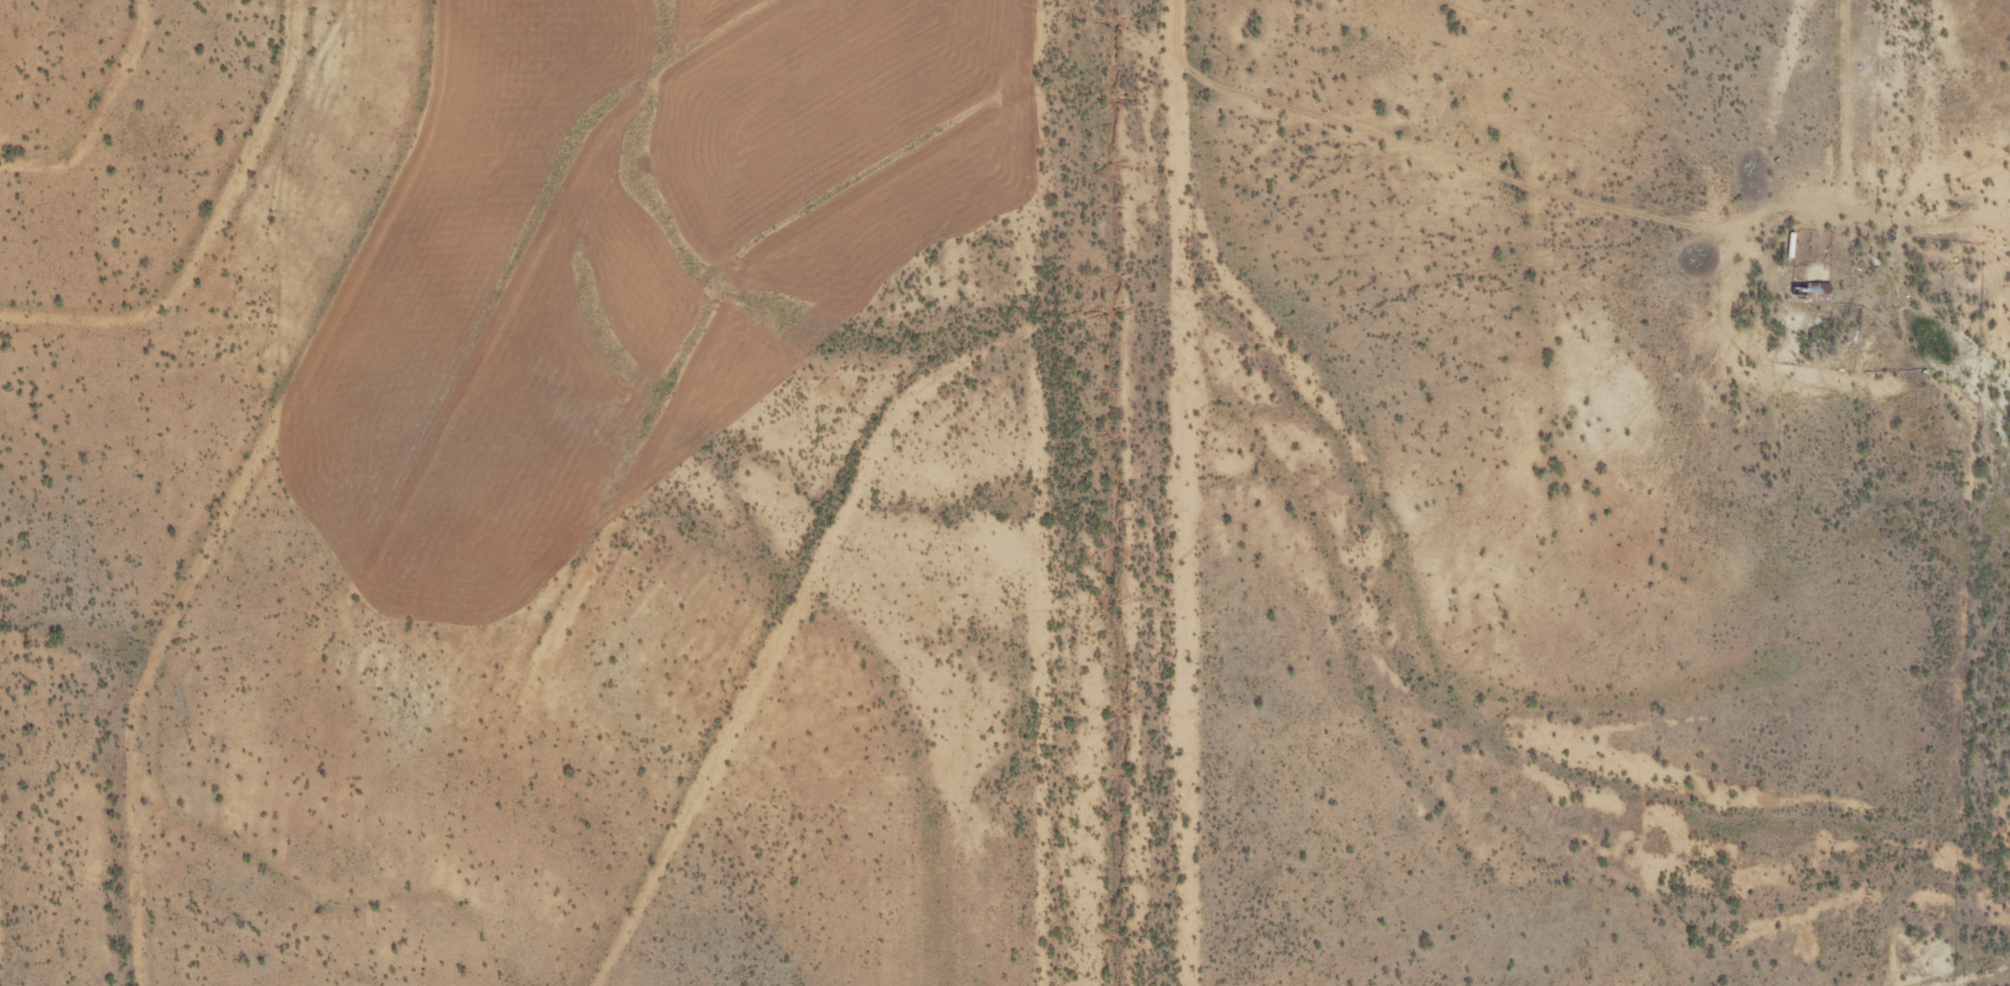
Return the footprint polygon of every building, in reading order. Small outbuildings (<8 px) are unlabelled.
[(1828,304),(1829,283),(1791,282),(1791,303),(1828,304)]
